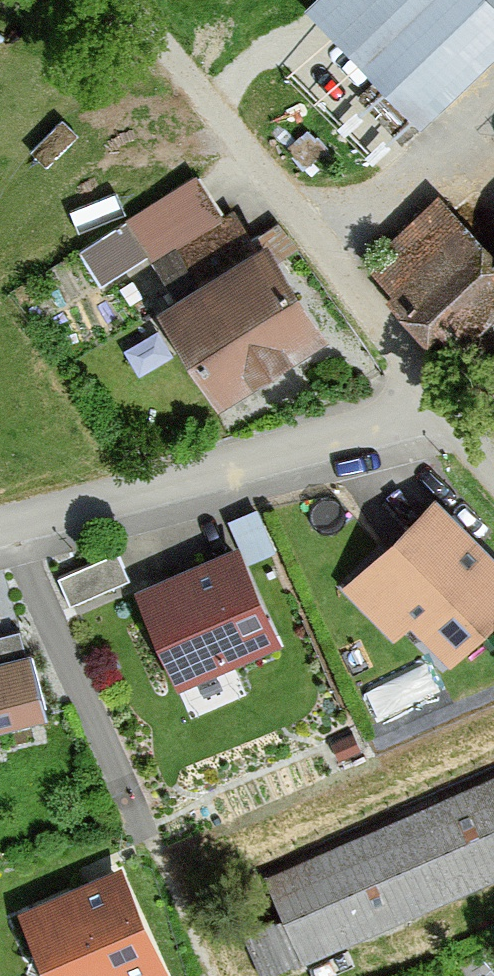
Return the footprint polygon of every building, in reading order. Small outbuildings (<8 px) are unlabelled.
[(310,7),(428,127),(493,62),(493,0),(318,0),(310,7)] [(206,168),(81,228),(100,269),(226,210),(206,168)] [(445,193),(372,268),(442,337),(478,300),(493,316),(493,197),(472,220),(445,193)] [(172,266),(232,219),(220,204),(161,252),(172,266)] [(276,230),(167,304),(235,404),(344,330),(276,230)] [(342,585),(394,636),(412,618),(452,657),(493,614),(493,554),(433,493),(342,585)] [(238,546),(137,588),(176,680),(277,638),(238,546)] [(116,549),(58,574),(71,603),(129,578),(116,549)] [(0,661),(0,736),(58,719),(38,650),(0,661)] [(265,875),(305,964),(493,880),(493,773),(265,875)] [(32,910),(62,975),(179,975),(130,866),(32,910)]
